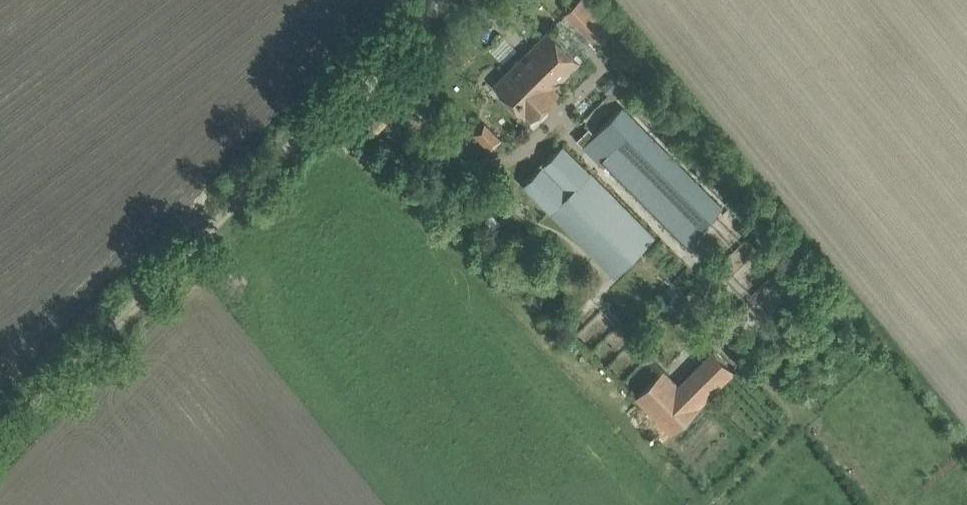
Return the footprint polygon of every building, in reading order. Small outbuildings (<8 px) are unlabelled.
[(594,0),(579,0),(568,11),(600,42),(618,23),(594,0)] [(528,113),(533,118),(558,93),(553,88),(581,60),(550,29),(495,83),(526,115),(528,113)] [(602,158),(685,242),(722,205),(626,107),(585,147),(599,162),(602,158)] [(474,136),(490,151),(502,137),(487,123),(474,136)] [(653,235),(564,146),(526,185),(615,273),(653,235)] [(637,396),(673,432),(735,370),(715,350),(680,385),(665,369),(637,396)]
